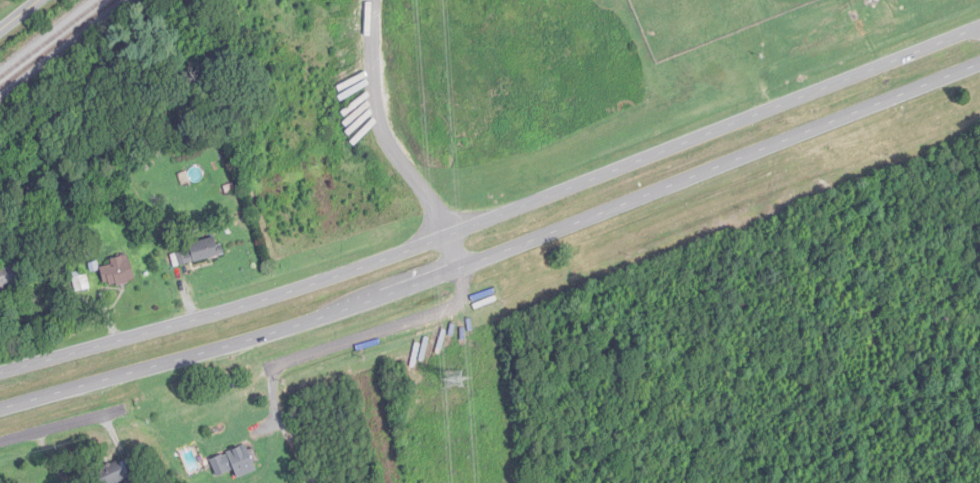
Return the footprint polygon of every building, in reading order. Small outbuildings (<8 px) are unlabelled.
[(189,243),(190,251),(173,254),(175,265),(224,255),(220,237),(189,243)] [(102,267),(104,286),(134,283),(131,256),(111,258),(112,266),(102,267)] [(21,264),(0,269),(0,286),(24,280),(21,264)] [(77,292),(90,288),(87,276),(74,280),(77,292)] [(257,470),(248,445),(211,459),(218,477),(236,470),(238,477),(257,470)] [(128,465),(99,465),(99,482),(128,482),(128,465)]
